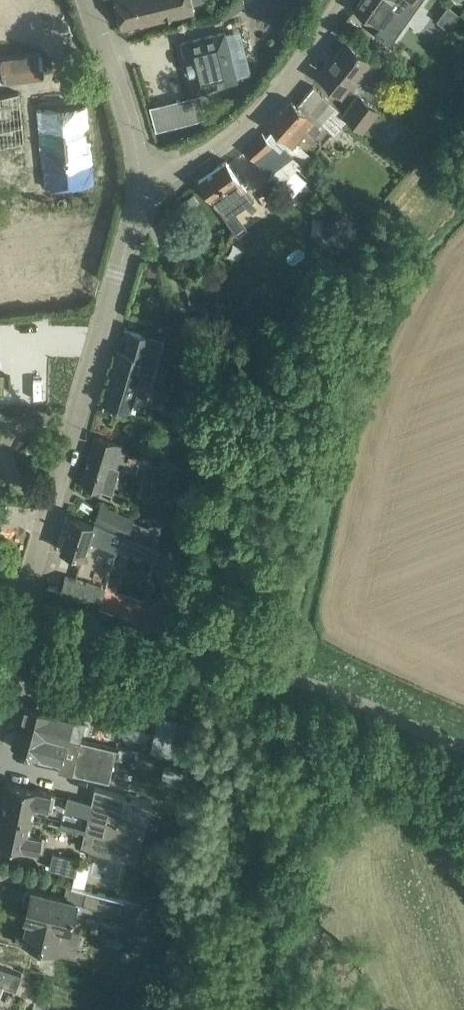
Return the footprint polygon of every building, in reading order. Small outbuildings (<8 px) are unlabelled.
[(121,28),(194,10),(192,3),(205,0),(114,0),(121,28)] [(390,11),(398,0),(397,0),(361,0),(354,9),(392,36),(403,20),(390,11)] [(432,18),(443,27),(455,12),(445,3),(432,18)] [(357,24),(349,18),(345,24),(353,29),(357,24)] [(0,36),(0,74),(57,65),(51,28),(0,36)] [(236,80),(224,32),(181,42),(186,61),(187,60),(190,72),(189,72),(193,91),(236,80)] [(355,90),(359,91),(379,67),(346,41),(334,57),(331,55),(316,73),(342,94),(349,85),(355,90)] [(346,111),(344,110),(337,103),(335,105),(313,86),(296,105),(291,100),(268,125),(290,145),(307,126),(316,133),(321,127),(318,124),(322,120),(334,131),(347,117),(344,114),(346,111)] [(351,101),(344,110),(346,111),(361,123),(376,104),(359,91),(351,101)] [(203,92),(180,102),(189,125),(213,114),(203,92)] [(24,143),(19,93),(0,95),(0,145),(24,143)] [(45,187),(73,185),(93,183),(89,139),(85,138),(85,127),(87,126),(85,106),(37,111),(45,187)] [(297,171),(275,147),(262,132),(244,148),(280,187),(297,171)] [(0,145),(0,162),(1,169),(26,167),(24,143),(0,145)] [(226,160),(198,180),(209,196),(218,209),(220,208),(233,228),(243,221),(236,212),(253,199),(246,190),(237,177),(226,160)] [(146,264),(145,272),(157,274),(158,266),(146,264)] [(244,309),(253,318),(261,309),(253,301),(244,309)] [(148,387),(150,379),(161,339),(130,330),(124,350),(118,349),(103,404),(129,411),(137,383),(148,387)] [(155,433),(153,445),(166,446),(168,435),(155,433)] [(121,444),(114,442),(95,436),(80,484),(112,494),(120,469),(114,467),(121,444)] [(94,520),(128,534),(134,519),(100,505),(94,520)] [(128,534),(94,520),(93,523),(70,516),(60,549),(83,556),(88,540),(116,549),(118,544),(165,563),(166,550),(157,546),(128,534)] [(134,519),(128,534),(157,546),(162,522),(150,523),(149,525),(134,519)] [(132,597),(104,588),(104,587),(65,576),(60,593),(100,604),(98,607),(128,617),(178,633),(178,612),(166,583),(162,583),(164,607),(132,597)] [(133,712),(105,705),(82,699),(77,715),(95,719),(93,729),(117,736),(120,726),(129,728),(133,712)] [(81,740),(86,721),(72,718),(72,717),(51,711),(53,706),(37,702),(36,707),(23,703),(16,727),(29,730),(30,727),(81,740)] [(160,714),(156,726),(174,731),(177,719),(160,714)] [(16,727),(11,746),(61,759),(74,762),(71,773),(107,783),(114,753),(115,748),(114,748),(103,745),(85,741),(81,740),(30,727),(29,730),(16,727)] [(183,769),(163,765),(160,780),(180,786),(183,769)] [(8,783),(2,812),(31,818),(34,805),(52,809),(56,793),(8,783)] [(83,832),(139,846),(151,802),(95,787),(92,801),(67,795),(64,807),(63,807),(60,823),(84,829),(83,832)] [(2,812),(0,822),(0,843),(43,852),(46,836),(29,832),(31,818),(2,812)] [(135,858),(139,846),(83,832),(80,846),(135,858)] [(78,858),(76,858),(52,852),(49,866),(75,872),(78,858)] [(25,894),(23,903),(27,906),(24,918),(29,919),(68,929),(74,901),(135,916),(138,901),(71,885),(68,898),(31,890),(30,894),(25,894)] [(79,932),(68,929),(29,919),(25,934),(17,932),(15,942),(27,945),(27,941),(74,953),(79,932)] [(101,947),(99,955),(121,960),(125,939),(90,932),(87,944),(101,947)] [(27,949),(7,944),(0,964),(0,997),(5,982),(15,986),(22,967),(54,975),(58,957),(27,949)] [(123,952),(120,962),(128,963),(130,953),(123,952)] [(31,1009),(40,1009),(45,992),(39,991),(37,996),(35,995),(31,1009)]
